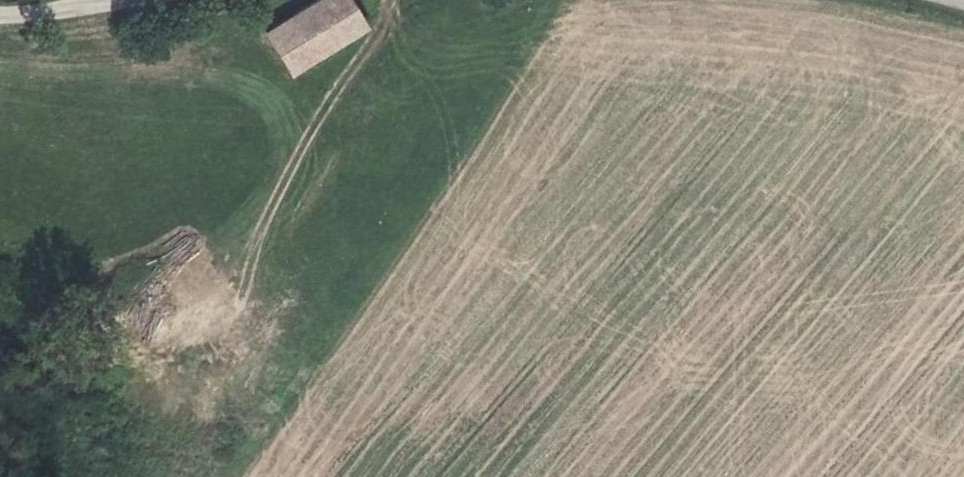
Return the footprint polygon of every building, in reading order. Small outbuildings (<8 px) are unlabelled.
[(298,74),(368,30),(351,0),(326,0),(271,34),(298,74)]
